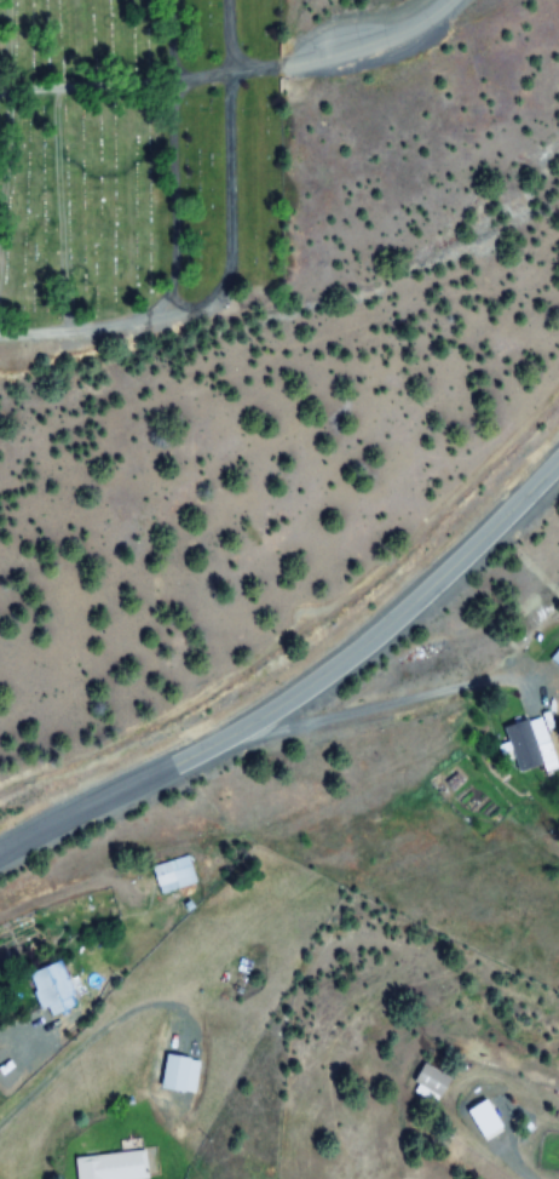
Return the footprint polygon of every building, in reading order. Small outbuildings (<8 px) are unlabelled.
[(507,728),(523,781),(558,770),(543,717),(507,728)] [(194,885),(187,857),(150,867),(157,895),(194,885)] [(22,977),(43,1022),(74,1007),(53,962),(22,977)] [(184,1089),(184,1054),(155,1054),(155,1089),(184,1089)] [(438,1095),(447,1077),(419,1063),(410,1082),(438,1095)] [(462,1107),(480,1143),(500,1133),(481,1097),(462,1107)] [(71,1178),(141,1178),(137,1149),(69,1157),(71,1178)]
